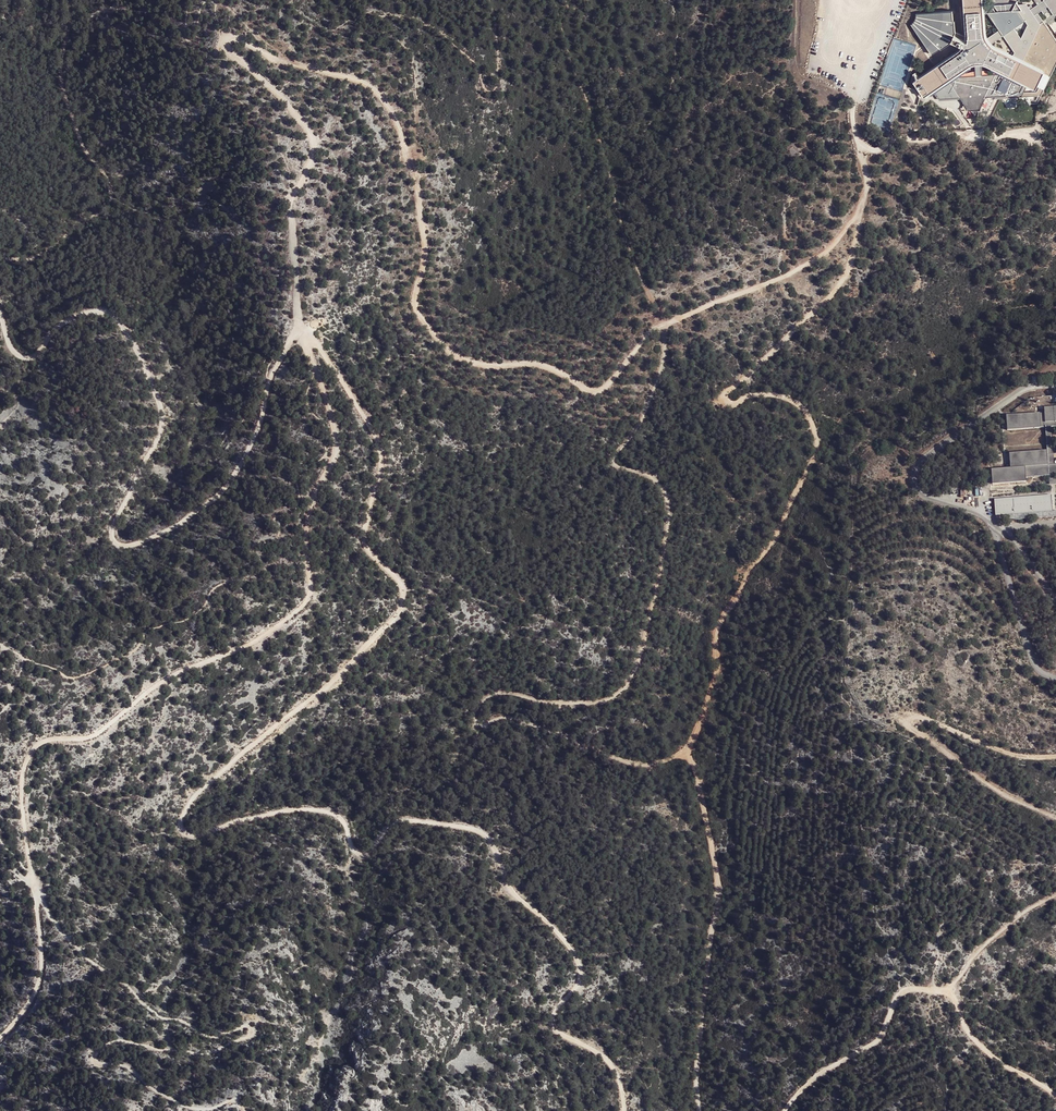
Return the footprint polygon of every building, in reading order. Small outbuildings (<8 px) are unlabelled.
[(912,27),(932,57),(941,51),(943,52),(951,47),(963,53),(917,85),(926,97),(949,81),(970,112),(980,111),(986,99),(1004,98),(1002,101),(1022,100),(1023,97),(1028,86),(1041,91),(1044,93),(1055,65),(1055,46),(1037,19),(1038,18),(1048,11),(1054,19),(1055,18),(1055,0),(1044,0),(1042,1),(1044,5),(1042,6),(1038,9),(1030,15),(1026,10),(1020,10),(1017,5),(1013,16),(1009,15),(999,16),(996,16),(992,11),(984,12),(983,0),(964,0),(967,37),(955,36),(954,25),(953,25),(952,14),(916,16),(916,18),(915,21),(914,24),(912,27)] [(1038,9),(1042,6),(1038,0),(1032,0),(1038,9)] [(1038,18),(1037,19),(1055,46),(1055,43),(1038,18)] [(1022,100),(1043,99),(1055,70),(1055,65),(1044,93),(1041,91),(1039,96),(1023,97),(1022,100)] [(319,324),(319,323),(318,322),(317,321),(315,320),(314,320),(313,320),(311,321),(310,323),(310,324),(310,326),(310,327),(311,328),(313,329),(314,329),(316,329),(317,328),(318,327),(319,326),(319,324)] [(1007,433),(1041,431),(1041,427),(1041,425),(1055,424),(1055,410),(1043,411),(1044,416),(1040,416),(1006,418),(1007,433)] [(1051,430),(1045,430),(1047,454),(1048,468),(1050,468),(1053,468),(1051,430)] [(1009,456),(1010,471),(991,473),(992,487),(1025,484),(1025,480),(1043,479),(1049,478),(1051,478),(1055,478),(1055,468),(1053,468),(1050,468),(1048,468),(1047,454),(1009,456)] [(1043,479),(1044,489),(1055,488),(1055,482),(1049,482),(1049,478),(1043,479)] [(1050,493),(995,498),(996,514),(1052,509),(1050,493)]
